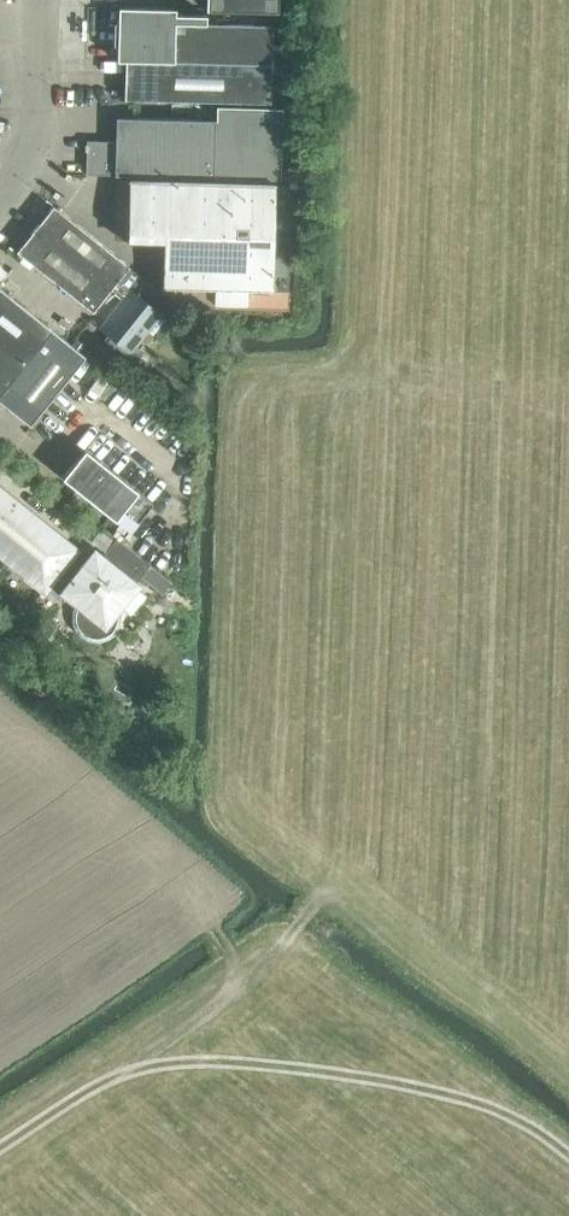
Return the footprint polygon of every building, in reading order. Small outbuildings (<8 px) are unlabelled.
[(204,9),(274,11),(275,0),(204,0),(204,9)] [(123,99),(196,101),(269,102),(271,25),(205,23),(206,13),(174,13),(175,8),(118,7),(116,61),(124,62),(123,99)] [(85,174),(212,177),(282,179),(284,107),(216,106),(216,120),(115,117),(114,141),(86,141),(85,174)] [(118,176),(117,236),(125,237),(125,240),(157,241),(156,282),(209,283),(209,298),(241,299),(241,284),(267,285),(270,180),(118,176)] [(52,206),(15,251),(91,312),(109,290),(120,298),(99,325),(109,333),(95,351),(131,379),(145,362),(132,352),(132,351),(148,331),(151,334),(166,315),(163,312),(172,301),(152,285),(128,266),(52,206)] [(51,329),(0,289),(0,347),(22,365),(51,329)] [(82,358),(84,356),(79,352),(51,329),(22,365),(0,392),(0,402),(29,425),(82,358)] [(70,345),(79,352),(85,345),(75,337),(70,345)] [(22,365),(0,347),(0,392),(22,365)] [(82,448),(60,476),(128,530),(150,501),(82,448)] [(44,588),(73,551),(0,493),(0,553),(44,588)] [(78,571),(62,592),(78,604),(75,608),(74,613),(73,618),(74,623),(77,628),(80,631),(84,634),(89,636),(93,637),(98,638),(102,636),(106,634),(110,631),(112,627),(114,623),(115,619),(114,614),(112,610),(112,609),(117,602),(129,612),(144,593),(132,583),(138,575),(161,593),(169,582),(147,565),(114,539),(113,541),(104,551),(100,557),(98,556),(93,552),(78,571)]
